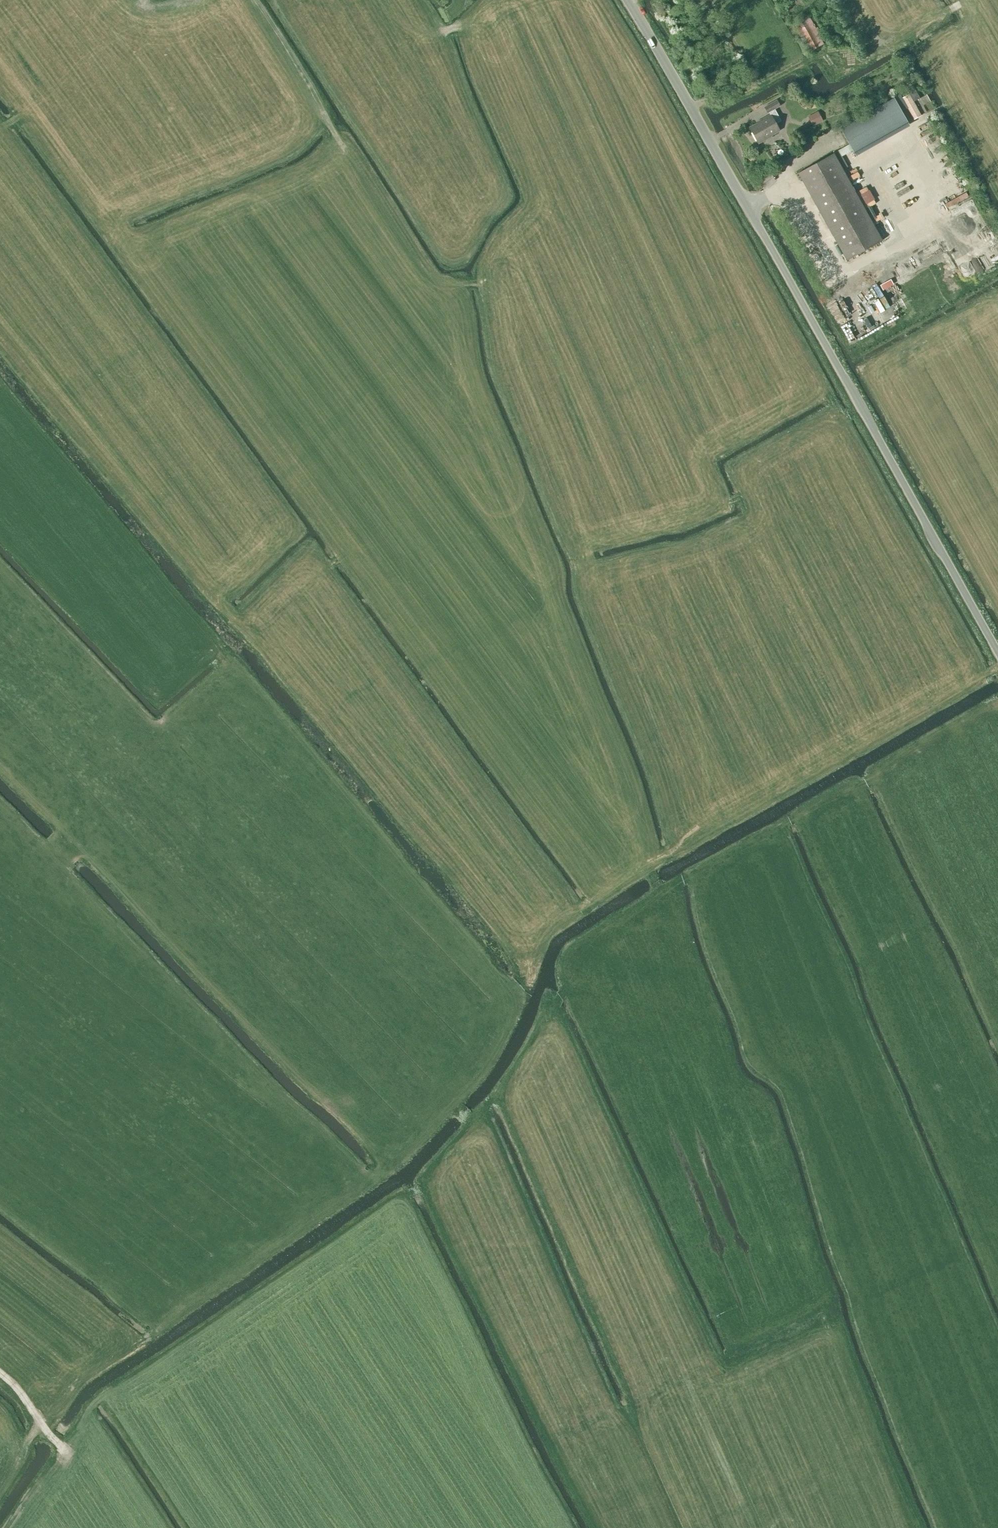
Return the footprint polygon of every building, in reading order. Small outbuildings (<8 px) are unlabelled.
[(809,52),(812,51),(819,47),(818,45),(822,42),(809,16),(794,24),(809,52)] [(922,118),(928,115),(916,92),(910,95),(922,118)] [(910,96),(903,99),(915,122),(922,118),(910,96)] [(855,156),(909,126),(893,98),(839,128),(855,156)] [(781,121),(774,109),(780,106),(777,100),(764,107),(767,113),(769,112),(770,115),(760,121),(761,122),(749,128),(758,144),(766,139),(765,138),(779,131),(776,124),(781,121)] [(817,111),(815,108),(808,112),(810,115),(807,116),(813,126),(823,121),(818,111),(817,111)] [(847,261),(882,241),(833,154),(798,173),(847,261)]
